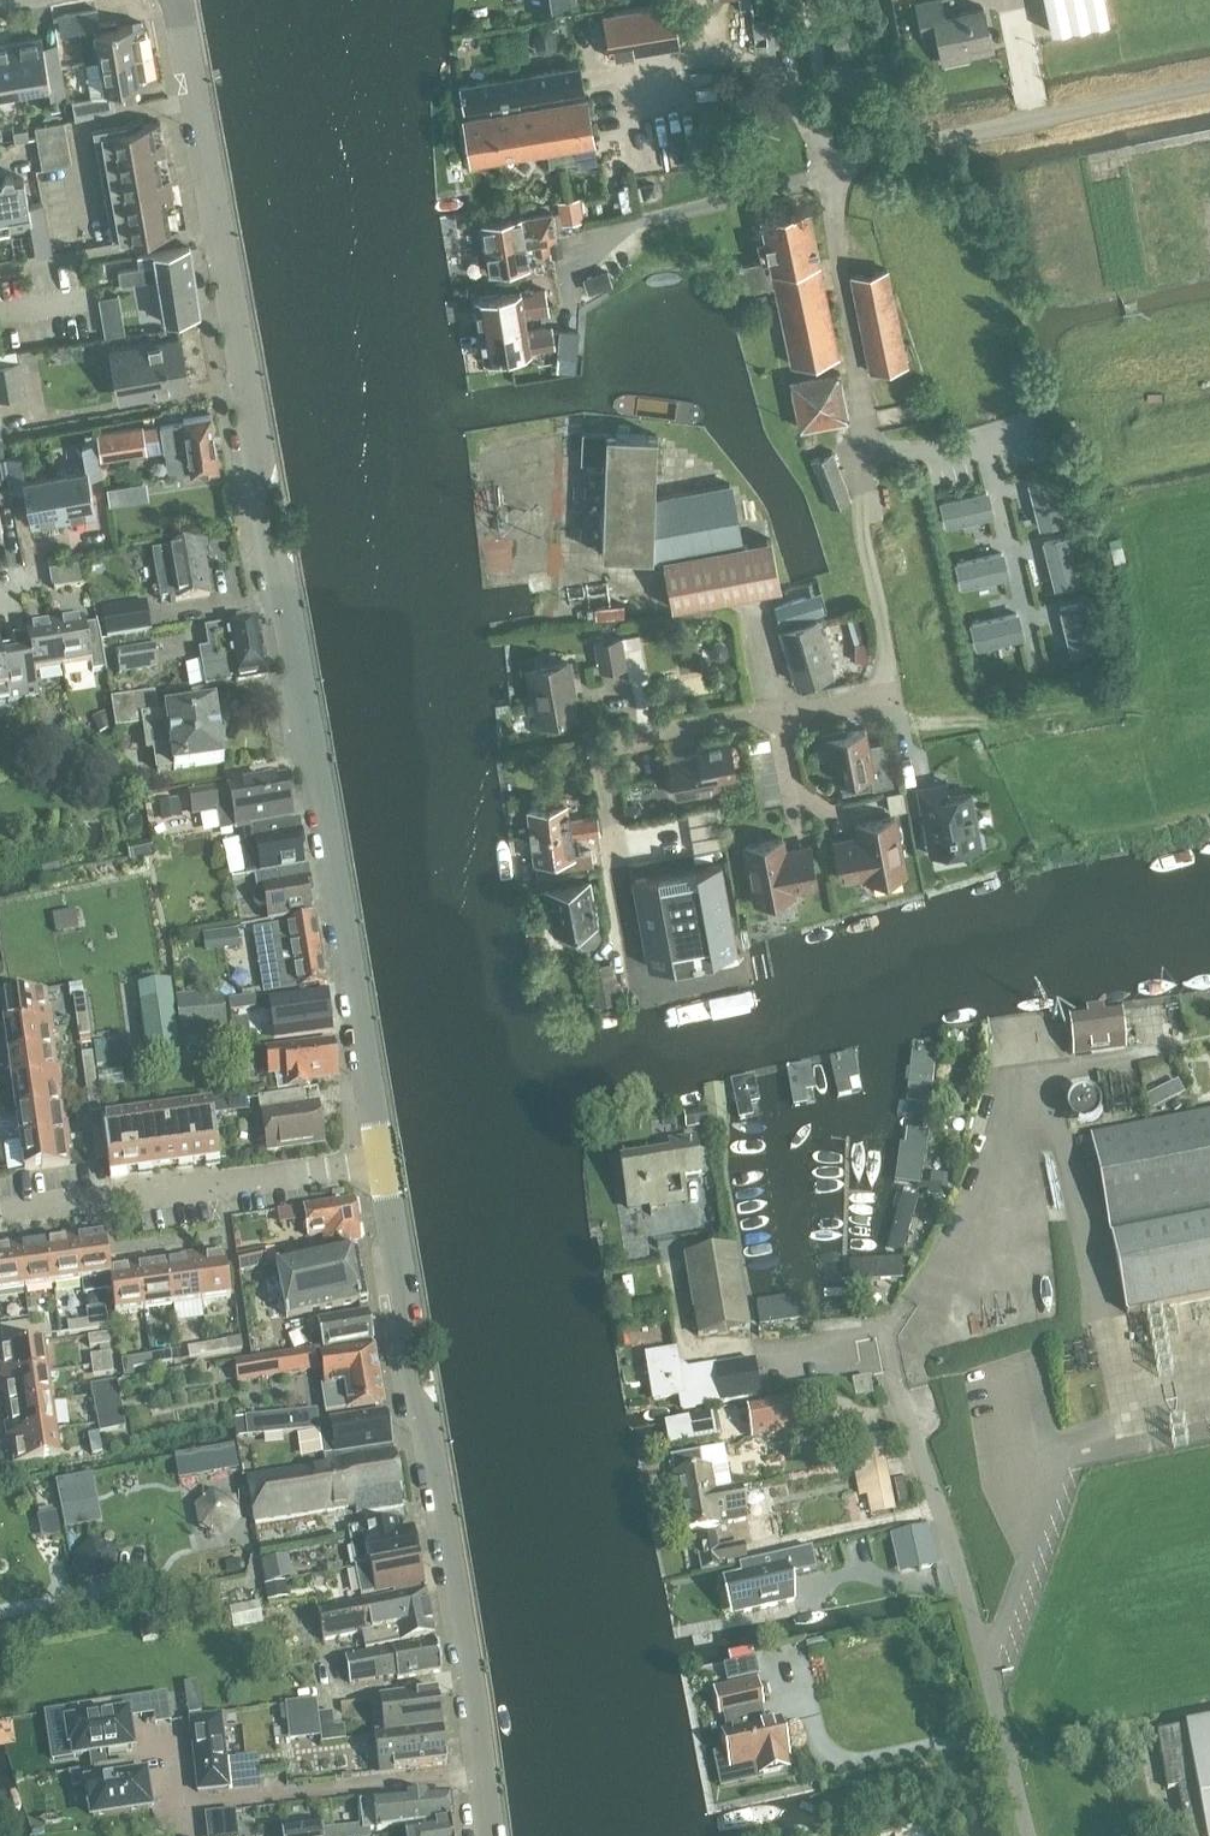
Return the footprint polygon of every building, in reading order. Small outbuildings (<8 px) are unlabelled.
[(795,40),(790,0),(749,0),(755,48),(780,45),(780,42),(795,40)] [(990,40),(983,6),(943,14),(940,0),(926,0),(916,2),(921,30),(935,27),(942,60),(969,55),(967,44),(990,40)] [(1051,30),(1108,19),(1104,0),(1045,0),(1051,30)] [(673,2),(603,14),(610,57),(680,45),(673,2)] [(80,27),(86,61),(149,51),(146,31),(143,31),(142,22),(111,27),(110,21),(99,23),(97,8),(57,15),(60,31),(80,27)] [(547,25),(539,26),(534,34),(537,48),(544,53),(552,52),(557,44),(554,30),(547,25)] [(48,84),(50,96),(66,94),(58,46),(43,49),(41,37),(13,41),(21,89),(48,84)] [(0,43),(0,92),(21,89),(13,41),(0,43)] [(150,71),(153,71),(149,51),(86,61),(92,96),(72,100),(75,118),(114,108),(112,94),(122,92),(121,85),(152,80),(150,71)] [(464,110),(585,89),(580,64),(460,85),(464,110)] [(587,96),(464,117),(472,162),(547,149),(550,165),(585,159),(597,157),(594,141),(587,96)] [(35,125),(37,139),(67,134),(65,120),(35,125)] [(112,242),(179,230),(160,121),(93,133),(112,242)] [(15,141),(29,138),(27,129),(13,131),(15,141)] [(69,148),(67,134),(37,139),(40,153),(69,148)] [(72,163),(69,148),(40,153),(42,168),(72,163)] [(37,254),(51,252),(43,202),(29,204),(24,178),(14,180),(14,177),(11,175),(9,174),(5,175),(2,178),(2,182),(0,182),(0,230),(9,229),(10,230),(32,226),(37,254)] [(644,198),(657,196),(655,182),(642,185),(644,198)] [(578,197),(560,200),(563,223),(582,220),(578,197)] [(792,363),(838,353),(808,209),(761,219),(765,239),(757,241),(761,260),(732,266),(738,293),(776,285),(792,363)] [(480,223),(485,249),(547,238),(555,236),(550,211),(480,223)] [(550,250),(547,238),(485,249),(489,273),(529,266),(528,254),(550,250)] [(559,239),(550,241),(553,255),(562,253),(559,239)] [(175,317),(175,318),(194,315),(201,314),(190,246),(152,252),(138,255),(140,266),(119,270),(121,284),(156,278),(163,319),(173,317),(175,317)] [(587,290),(611,281),(606,268),(583,276),(587,290)] [(870,371),(907,363),(888,268),(851,275),(870,371)] [(543,285),(474,297),(479,328),(526,320),(523,307),(546,303),(543,285)] [(175,317),(173,317),(174,325),(195,322),(194,315),(175,318),(175,317)] [(528,334),(526,320),(479,328),(484,359),(554,347),(551,330),(528,334)] [(561,330),(559,355),(576,356),(578,331),(561,330)] [(189,385),(180,338),(121,349),(113,351),(119,384),(122,401),(156,395),(155,391),(189,385)] [(24,390),(17,350),(0,353),(0,394),(24,390)] [(838,369),(788,378),(798,428),(848,418),(838,369)] [(142,426),(98,432),(102,459),(164,450),(164,451),(173,450),(176,470),(191,468),(192,473),(219,469),(210,414),(183,419),(184,422),(161,426),(161,424),(142,427),(142,426)] [(583,431),(581,462),(605,464),(602,553),(663,555),(672,607),(780,587),(771,537),(741,543),(730,482),(654,496),(654,474),(656,436),(656,434),(606,432),(606,433),(597,432),(583,431)] [(85,435),(86,443),(94,442),(97,441),(96,433),(85,435)] [(82,444),(86,467),(55,472),(64,521),(96,515),(89,477),(104,475),(98,441),(94,442),(86,443),(82,444)] [(833,450),(811,459),(831,506),(853,497),(833,450)] [(21,454),(5,457),(11,491),(25,488),(32,526),(64,521),(55,472),(25,478),(21,454)] [(11,491),(5,457),(0,458),(0,492),(11,491)] [(109,480),(111,497),(149,494),(147,477),(109,480)] [(1059,479),(1036,484),(1046,529),(1069,523),(1059,479)] [(991,490),(947,501),(952,524),(997,514),(991,490)] [(1074,540),(1050,546),(1060,590),(1084,585),(1074,540)] [(171,603),(210,596),(201,544),(152,552),(160,599),(170,597),(171,603)] [(1005,551),(961,562),(966,585),(1011,575),(1005,551)] [(79,557),(49,561),(52,576),(82,571),(79,557)] [(84,585),(82,571),(52,576),(54,590),(84,585)] [(812,612),(807,596),(774,606),(778,622),(812,612)] [(146,601),(101,607),(106,637),(150,630),(146,601)] [(1088,602),(1065,608),(1075,652),(1098,647),(1088,602)] [(860,611),(847,615),(850,624),(863,620),(860,611)] [(1020,613),(975,624),(981,647),(1025,636),(1020,613)] [(85,625),(83,618),(60,622),(68,669),(89,666),(91,672),(105,669),(100,638),(97,624),(85,625)] [(798,682),(832,671),(815,618),(781,629),(798,682)] [(35,675),(68,669),(60,622),(25,628),(27,636),(14,638),(24,698),(38,695),(35,675)] [(201,653),(207,687),(231,683),(231,680),(236,679),(237,682),(268,677),(259,626),(253,623),(207,631),(210,651),(201,653)] [(601,669),(626,665),(621,637),(596,641),(601,669)] [(0,641),(0,702),(24,698),(14,638),(13,638),(14,647),(2,649),(0,641)] [(714,641),(711,646),(713,654),(717,657),(723,656),(726,651),(724,643),(719,640),(714,641)] [(158,669),(155,647),(115,653),(119,675),(158,669)] [(539,721),(577,714),(566,661),(529,668),(539,721)] [(174,769),(175,771),(224,764),(215,707),(167,715),(167,717),(159,718),(156,697),(114,703),(118,729),(144,725),(148,752),(155,751),(158,771),(174,769)] [(93,719),(99,734),(113,729),(106,713),(93,719)] [(845,727),(822,732),(824,745),(829,745),(835,779),(871,772),(874,786),(892,782),(884,741),(868,744),(865,728),(846,732),(845,727)] [(698,752),(669,758),(676,795),(721,787),(719,780),(737,777),(730,739),(697,745),(698,752)] [(193,812),(218,808),(217,806),(232,804),(235,826),(292,816),(286,778),(229,788),(229,789),(215,791),(215,789),(190,793),(193,812)] [(919,787),(932,855),(980,845),(970,791),(941,797),(939,784),(919,787)] [(903,790),(887,792),(890,810),(906,808),(903,790)] [(526,809),(531,836),(597,823),(596,815),(569,820),(564,794),(538,799),(539,806),(526,809)] [(159,802),(162,817),(180,814),(178,799),(159,802)] [(639,803),(626,806),(629,819),(642,816),(639,803)] [(715,805),(687,810),(689,824),(718,819),(715,805)] [(851,844),(835,847),(841,878),(867,873),(868,881),(906,873),(895,816),(857,823),(860,836),(851,844)] [(718,819),(689,824),(692,837),(720,833),(718,819)] [(238,830),(246,877),(253,875),(303,866),(302,866),(295,820),(253,827),(238,830)] [(599,831),(597,823),(531,836),(535,860),(537,874),(561,869),(595,863),(592,849),(580,851),(577,835),(599,831)] [(720,833),(692,837),(694,851),(722,846),(720,833)] [(782,837),(745,844),(756,902),(793,894),(792,888),(817,883),(811,851),(796,854),(785,850),(782,837)] [(128,846),(131,859),(155,854),(152,842),(128,846)] [(633,878),(641,922),(729,906),(721,862),(633,878)] [(306,883),(303,866),(253,875),(256,890),(252,896),(254,902),(258,906),(264,905),(267,921),(270,921),(310,914),(305,883),(306,883)] [(588,883),(587,880),(538,889),(541,906),(549,904),(554,930),(557,929),(557,933),(568,931),(568,927),(573,926),(575,939),(583,944),(594,942),(599,934),(597,920),(595,921),(590,894),(594,893),(592,883),(588,883)] [(737,950),(729,906),(641,922),(649,966),(737,950)] [(75,909),(52,914),(56,932),(78,927),(75,909)] [(264,995),(327,983),(317,918),(255,929),(256,940),(264,995)] [(220,933),(222,949),(240,946),(238,930),(220,933)] [(591,1004),(618,999),(611,961),(584,966),(591,1004)] [(70,993),(70,997),(73,996),(84,995),(82,983),(68,985),(70,993)] [(180,1057),(171,985),(142,989),(151,1061),(180,1057)] [(5,1027),(54,1020),(53,1014),(49,1015),(46,992),(0,998),(0,1028),(5,1027)] [(328,993),(269,1000),(274,1041),(278,1041),(333,1034),(328,993)] [(223,1003),(213,995),(210,996),(177,1000),(181,1034),(214,1029),(226,1028),(223,1003)] [(74,998),(77,1017),(87,1016),(84,996),(74,998)] [(253,996),(229,999),(230,1011),(254,1007),(253,996)] [(1119,1010),(1069,1016),(1074,1055),(1125,1048),(1119,1010)] [(251,1016),(234,1015),(234,1037),(250,1038),(251,1016)] [(90,1035),(87,1016),(77,1017),(79,1037),(90,1035)] [(55,1026),(54,1020),(5,1027),(9,1056),(54,1050),(51,1027),(55,1026)] [(97,1065),(110,1063),(107,1040),(93,1042),(97,1065)] [(289,1090),(308,1088),(307,1082),(339,1079),(335,1044),(267,1053),(270,1077),(276,1076),(277,1083),(288,1081),(289,1090)] [(912,1047),(906,1100),(930,1103),(936,1050),(912,1047)] [(9,1056),(13,1084),(62,1077),(61,1072),(57,1072),(54,1050),(9,1056)] [(92,1053),(81,1054),(84,1074),(95,1073),(92,1053)] [(829,1059),(837,1096),(860,1090),(851,1054),(829,1059)] [(784,1069),(793,1105),(815,1100),(806,1064),(784,1069)] [(98,1092),(95,1073),(84,1074),(87,1094),(98,1092)] [(730,1082),(739,1118),(762,1113),(754,1076),(730,1082)] [(62,1077),(13,1084),(17,1113),(62,1107),(59,1084),(63,1083),(62,1077)] [(1143,1099),(1150,1112),(1184,1094),(1177,1081),(1143,1099)] [(101,1112),(101,1111),(98,1092),(87,1094),(90,1114),(101,1112)] [(305,1107),(303,1092),(260,1098),(268,1152),(323,1144),(317,1106),(305,1107)] [(1099,1110),(1098,1103),(1094,1096),(1086,1092),(1078,1093),(1071,1097),(1067,1104),(1067,1112),(1070,1119),(1076,1124),(1084,1125),(1091,1123),(1097,1118),(1099,1110)] [(213,1114),(228,1112),(225,1095),(210,1097),(213,1114)] [(219,1161),(211,1104),(156,1112),(164,1169),(219,1161)] [(962,1105),(946,1106),(946,1115),(963,1115),(962,1105)] [(17,1113),(21,1142),(70,1135),(69,1129),(65,1129),(62,1107),(17,1113)] [(685,1128),(708,1125),(706,1108),(683,1112),(685,1128)] [(101,1120),(103,1130),(107,1159),(109,1176),(164,1169),(156,1112),(101,1120)] [(1124,1297),(1127,1314),(1209,1297),(1209,1112),(1079,1138),(1083,1161),(1097,1158),(1124,1297)] [(903,1129),(897,1181),(920,1184),(927,1132),(903,1129)] [(93,1131),(97,1160),(107,1159),(103,1130),(93,1131)] [(70,1164),(67,1141),(71,1141),(70,1135),(21,1142),(25,1171),(70,1164)] [(682,1180),(701,1177),(695,1138),(668,1143),(670,1153),(621,1161),(628,1208),(686,1199),(682,1180)] [(933,1175),(929,1198),(947,1201),(951,1178),(933,1175)] [(894,1192),(880,1246),(903,1252),(917,1198),(894,1192)] [(348,1244),(361,1242),(355,1200),(303,1207),(308,1238),(322,1236),(324,1248),(348,1244)] [(281,1222),(300,1220),(299,1204),(280,1205),(281,1222)] [(83,1295),(112,1291),(110,1277),(111,1277),(109,1269),(110,1269),(105,1232),(82,1235),(81,1231),(75,1232),(82,1281),(83,1295)] [(69,1233),(70,1237),(47,1240),(53,1285),(82,1281),(75,1232),(69,1233)] [(24,1239),(18,1240),(25,1289),(53,1285),(47,1240),(24,1243),(24,1239)] [(25,1289),(18,1240),(12,1241),(13,1245),(0,1247),(0,1293),(25,1289)] [(369,1300),(358,1246),(276,1263),(278,1273),(282,1293),(287,1317),(369,1300)] [(685,1256),(698,1336),(748,1328),(735,1248),(685,1256)] [(264,1251),(238,1256),(241,1271),(267,1265),(264,1251)] [(201,1252),(195,1253),(202,1302),(231,1298),(225,1252),(201,1256),(201,1252)] [(189,1254),(189,1258),(167,1261),(173,1306),(202,1302),(195,1253),(189,1254)] [(902,1258),(848,1263),(850,1282),(903,1277),(902,1258)] [(143,1260),(137,1261),(145,1310),(173,1306),(167,1261),(144,1264),(143,1260)] [(112,1291),(115,1314),(145,1310),(137,1261),(132,1262),(132,1266),(110,1269),(109,1269),(111,1277),(110,1277),(112,1291)] [(799,1295),(756,1299),(758,1323),(801,1319),(799,1295)] [(319,1323),(324,1346),(320,1348),(321,1348),(322,1355),(373,1347),(372,1340),(373,1340),(368,1313),(319,1323)] [(107,1318),(88,1320),(89,1331),(109,1328),(107,1318)] [(68,1323),(69,1334),(89,1331),(88,1320),(68,1323)] [(3,1343),(32,1339),(31,1328),(30,1322),(0,1326),(3,1343)] [(50,1326),(31,1328),(32,1339),(52,1336),(50,1326)] [(90,1347),(110,1344),(108,1334),(88,1337),(90,1347)] [(227,1341),(207,1345),(209,1355),(229,1351),(227,1341)] [(48,1372),(44,1343),(0,1349),(0,1362),(2,1373),(0,1373),(0,1379),(48,1372)] [(190,1359),(209,1355),(207,1345),(188,1348),(190,1359)] [(323,1366),(326,1388),(379,1380),(374,1347),(373,1347),(322,1355),(321,1348),(320,1348),(234,1361),(237,1379),(323,1366)] [(171,1351),(151,1355),(153,1365),(173,1362),(171,1351)] [(680,1367),(678,1367),(675,1351),(648,1355),(655,1398),(681,1394),(683,1408),(761,1396),(755,1360),(715,1367),(719,1390),(700,1393),(696,1370),(684,1372),(684,1370),(680,1367)] [(111,1353),(101,1354),(104,1374),(114,1373),(111,1353)] [(94,1376),(104,1374),(101,1354),(91,1356),(94,1376)] [(135,1376),(133,1369),(153,1365),(151,1355),(122,1361),(125,1378),(135,1376)] [(3,1385),(7,1407),(52,1401),(48,1372),(0,1379),(0,1385),(3,1385)] [(856,1398),(872,1395),(869,1377),(853,1380),(856,1398)] [(324,1413),(383,1404),(379,1380),(326,1388),(321,1389),(324,1413)] [(95,1409),(119,1405),(115,1381),(91,1385),(95,1409)] [(799,1429),(794,1397),(748,1405),(753,1437),(799,1429)] [(6,1431),(7,1437),(56,1430),(52,1401),(7,1407),(10,1430),(6,1431)] [(95,1409),(99,1433),(123,1429),(119,1405),(95,1409)] [(712,1407),(665,1419),(671,1443),(719,1431),(712,1407)] [(252,1416),(237,1417),(239,1436),(254,1434),(319,1428),(317,1409),(252,1416)] [(389,1413),(331,1422),(336,1456),(394,1447),(389,1413)] [(15,1465),(60,1459),(56,1430),(7,1437),(8,1442),(11,1442),(15,1465)] [(92,1455),(102,1453),(99,1433),(88,1435),(92,1455)] [(177,1450),(180,1474),(242,1468),(239,1443),(177,1450)] [(673,1473),(677,1494),(725,1485),(723,1476),(728,1475),(723,1447),(672,1457),(674,1473),(673,1473)] [(395,1453),(247,1476),(255,1523),(356,1506),(357,1514),(405,1506),(395,1453)] [(868,1496),(871,1513),(894,1508),(884,1460),(852,1466),(858,1497),(868,1496)] [(61,1477),(63,1523),(100,1522),(98,1475),(61,1477)] [(907,1475),(892,1478),(897,1502),(912,1500),(907,1475)] [(215,1530),(242,1510),(222,1484),(195,1504),(215,1530)] [(726,1490),(725,1485),(677,1494),(684,1533),(745,1521),(739,1488),(726,1490)] [(61,1536),(56,1512),(37,1516),(42,1540),(61,1536)] [(348,1530),(350,1546),(355,1568),(371,1566),(419,1556),(414,1529),(397,1532),(395,1521),(348,1530)] [(924,1528),(905,1533),(915,1572),(934,1567),(924,1528)] [(702,1571),(745,1561),(742,1544),(718,1548),(716,1536),(696,1539),(702,1571)] [(91,1539),(76,1557),(87,1578),(111,1574),(116,1548),(91,1539)] [(738,1574),(734,1575),(742,1611),(793,1600),(787,1575),(814,1569),(809,1550),(739,1565),(740,1570),(737,1571),(738,1574)] [(277,1557),(261,1560),(266,1586),(271,1585),(282,1583),(286,1582),(281,1556),(277,1557)] [(419,1556),(371,1566),(355,1568),(361,1597),(376,1593),(393,1590),(394,1596),(426,1589),(424,1583),(419,1556)] [(281,1600),(278,1584),(267,1587),(270,1602),(281,1600)] [(398,1644),(434,1636),(426,1589),(394,1596),(317,1612),(322,1642),(362,1634),(364,1650),(398,1644)] [(229,1608),(233,1630),(263,1625),(259,1602),(229,1608)] [(397,1681),(441,1672),(435,1641),(345,1658),(350,1686),(396,1677),(397,1681)] [(755,1659),(723,1665),(727,1682),(759,1675),(755,1659)] [(756,1681),(715,1690),(720,1714),(724,1713),(728,1732),(723,1733),(730,1765),(731,1768),(745,1765),(757,1762),(758,1765),(760,1774),(788,1768),(787,1765),(785,1756),(788,1756),(780,1720),(757,1725),(753,1707),(762,1705),(756,1681)] [(438,1692),(380,1699),(385,1735),(440,1729),(439,1718),(441,1718),(438,1692)] [(316,1700),(287,1703),(289,1727),(319,1724),(318,1715),(316,1700)] [(73,1744),(75,1756),(108,1751),(109,1756),(127,1753),(127,1748),(132,1748),(127,1715),(114,1717),(112,1702),(68,1709),(70,1724),(67,1724),(71,1744),(73,1744)] [(221,1713),(189,1716),(192,1742),(224,1739),(221,1713)] [(333,1713),(318,1715),(319,1724),(320,1736),(321,1743),(345,1741),(343,1726),(334,1727),(333,1713)] [(1157,1733),(1168,1789),(1178,1787),(1187,1835),(1209,1835),(1209,1723),(1157,1733)] [(385,1735),(375,1736),(380,1773),(447,1765),(443,1739),(442,1740),(440,1729),(385,1735)] [(224,1739),(192,1742),(196,1771),(227,1767),(224,1739)] [(91,1804),(93,1817),(149,1808),(144,1776),(131,1778),(129,1765),(129,1763),(113,1765),(94,1768),(97,1783),(85,1785),(88,1805),(91,1804)] [(227,1767),(196,1771),(198,1791),(229,1788),(227,1767)] [(373,1800),(376,1831),(452,1821),(449,1794),(448,1794),(448,1795),(373,1800)] [(234,1811),(206,1814),(208,1835),(237,1835),(234,1811)] [(321,1831),(320,1820),(279,1825),(280,1835),(321,1835),(321,1831)] [(404,1829),(404,1835),(453,1835),(451,1822),(404,1829)] [(370,1826),(337,1829),(337,1835),(371,1835),(370,1826)]
